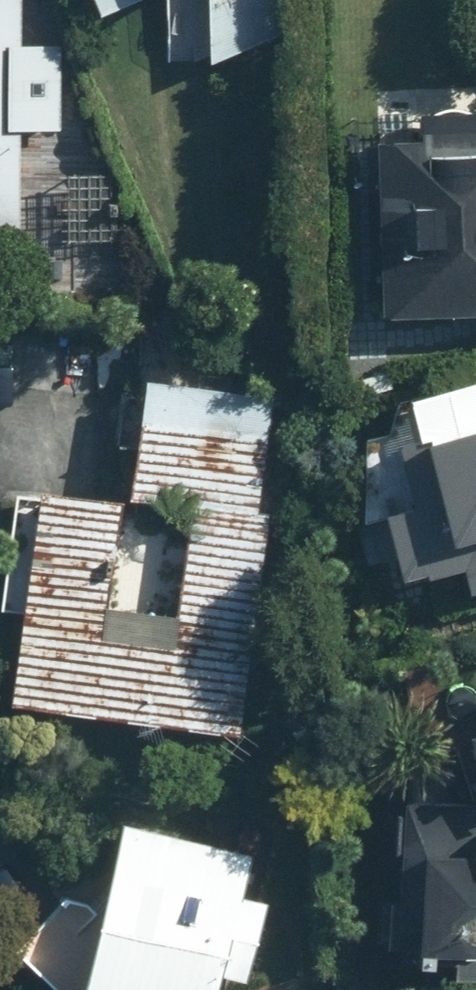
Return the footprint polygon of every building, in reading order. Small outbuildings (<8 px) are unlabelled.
[(7,251),(15,0),(0,0),(0,250),(7,251)] [(127,0),(72,0),(81,20),(127,0)] [(194,60),(283,28),(278,0),(194,0),(194,60)] [(475,313),(475,140),(352,145),(359,318),(475,313)] [(164,622),(91,612),(106,509),(17,497),(0,623),(0,707),(227,738),(258,515),(241,513),(257,398),(133,381),(117,499),(179,508),(164,622)] [(423,560),(441,556),(451,595),(475,589),(475,427),(383,452),(399,512),(359,523),(376,587),(427,573),(423,560)] [(446,750),(466,811),(475,808),(475,740),(446,750)] [(384,808),(381,902),(362,901),(361,946),(386,946),(386,960),(447,961),(447,943),(475,944),(475,845),(460,845),(461,809),(384,808)] [(99,827),(59,989),(207,989),(239,861),(99,827)]
